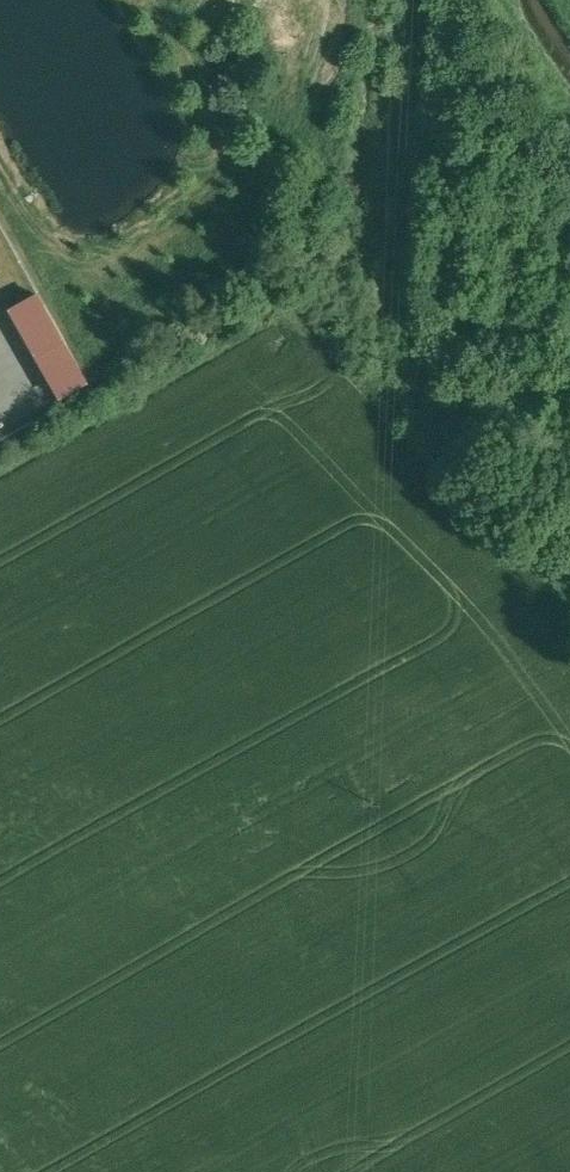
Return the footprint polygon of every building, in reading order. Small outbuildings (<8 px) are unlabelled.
[(59,398),(89,382),(40,290),(10,306),(59,398)]
